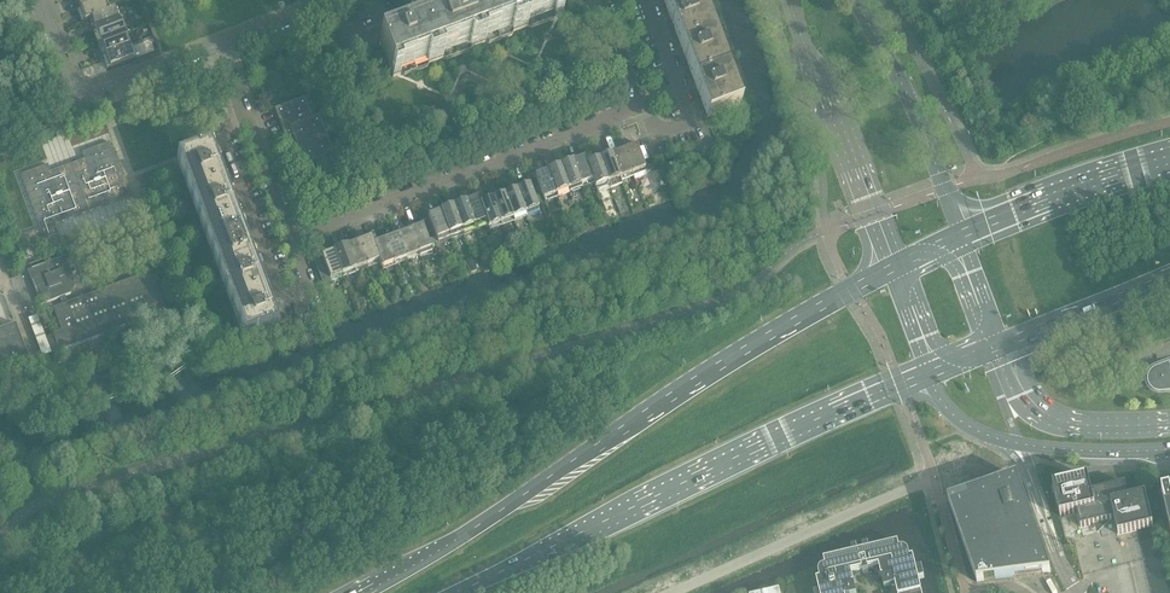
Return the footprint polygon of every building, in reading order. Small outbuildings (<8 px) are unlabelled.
[(80,8),(103,0),(77,0),(80,8)] [(107,12),(103,0),(80,8),(85,21),(92,18),(107,12)] [(474,5),(461,10),(474,46),(485,42),(489,44),(512,35),(513,32),(517,31),(505,0),(478,0),(473,2),(474,5)] [(517,31),(527,27),(531,28),(554,20),(556,16),(563,13),(558,0),(505,0),(517,31)] [(667,10),(695,0),(663,0),(667,10)] [(697,0),(695,0),(667,10),(680,46),(710,35),(697,0)] [(114,9),(107,12),(92,18),(96,30),(119,22),(114,9)] [(432,21),(418,26),(432,62),(443,58),(446,60),(469,51),(471,48),(474,46),(461,10),(448,15),(446,12),(430,18),(432,21)] [(119,22),(96,30),(101,43),(123,34),(127,33),(122,21),(119,22)] [(389,37),(379,41),(393,77),(400,74),(404,76),(427,67),(429,63),(432,62),(418,26),(405,31),(404,28),(388,34),(389,37)] [(123,34),(101,43),(105,55),(128,46),(123,34)] [(680,46),(694,82),(724,71),(710,35),(680,46)] [(128,46),(105,55),(110,67),(132,59),(128,46)] [(724,71),(694,82),(707,118),(737,107),(724,71)] [(305,99),(276,109),(284,131),(291,128),(304,165),(333,154),(319,117),(312,119),(305,99)] [(48,165),(20,175),(40,230),(20,237),(25,251),(59,238),(54,225),(129,197),(109,142),(82,152),(84,159),(50,172),(48,165)] [(636,146),(623,151),(633,177),(634,179),(647,175),(646,172),(636,146)] [(180,159),(193,195),(223,184),(209,148),(180,159)] [(612,155),(611,155),(621,181),(633,177),(623,151),(612,155)] [(598,157),(599,160),(609,186),(610,189),(622,184),(621,181),(611,155),(612,155),(611,152),(610,152),(598,157)] [(584,157),(572,162),(580,185),(592,181),(593,181),(586,162),(586,161),(584,157)] [(586,161),(586,162),(593,181),(592,181),(596,191),(597,193),(610,189),(609,186),(599,160),(598,157),(586,161)] [(675,158),(665,162),(669,172),(678,168),(675,158)] [(572,162),(560,167),(568,190),(569,193),(582,188),(580,185),(572,162)] [(560,167),(547,171),(556,194),(568,190),(560,167)] [(547,171),(535,176),(543,199),(556,194),(547,171)] [(223,184),(193,195),(206,231),(236,220),(223,184)] [(529,186),(517,191),(525,214),(526,217),(539,212),(538,209),(529,186)] [(148,200),(158,197),(154,187),(144,190),(148,200)] [(517,191),(504,195),(513,218),(514,221),(526,217),(525,214),(517,191)] [(504,195),(492,200),(501,223),(513,218),(504,195)] [(478,197),(465,202),(475,228),(487,224),(486,221),(480,204),(478,197)] [(480,204),(486,221),(487,224),(488,227),(489,230),(502,226),(501,223),(492,200),(480,204)] [(465,202),(453,207),(463,233),(475,228),(465,202)] [(619,202),(615,203),(619,214),(623,212),(624,210),(621,202),(619,202)] [(453,207),(441,211),(450,237),(463,233),(453,207)] [(441,211),(428,216),(438,242),(450,237),(441,211)] [(206,231),(220,267),(249,256),(236,220),(206,231)] [(422,226),(410,231),(418,254),(419,257),(432,252),(431,249),(422,226)] [(410,231),(398,235),(406,258),(418,254),(410,231)] [(92,233),(71,240),(73,247),(94,240),(92,233)] [(398,235),(385,240),(394,263),(406,258),(398,235)] [(371,238),(358,242),(367,265),(379,261),(373,244),(371,238)] [(373,244),(379,261),(381,268),(394,263),(385,240),(373,244)] [(358,242),(346,247),(355,270),(367,265),(358,242)] [(346,247),(334,251),(342,274),(355,270),(346,247)] [(331,279),(342,274),(334,251),(313,259),(325,289),(333,286),(331,279)] [(72,277),(71,275),(76,273),(69,255),(28,270),(41,305),(60,298),(63,305),(68,303),(65,296),(71,294),(70,294),(71,292),(72,291),(72,289),(72,287),(73,285),(73,284),(73,282),(72,280),(72,278),(72,277)] [(220,267),(233,303),(263,292),(249,256),(220,267)] [(63,305),(53,308),(53,309),(54,309),(62,331),(53,334),(52,334),(53,335),(47,337),(53,353),(59,351),(59,352),(60,352),(60,351),(168,310),(169,311),(169,310),(154,270),(83,297),(83,295),(80,296),(81,298),(68,303),(63,305)] [(263,292),(233,303),(247,339),(276,328),(263,292)] [(42,358),(51,354),(37,316),(28,319),(42,358)] [(0,331),(0,376),(30,365),(16,325),(0,331)] [(50,359),(44,362),(46,369),(53,367),(50,359)] [(1157,371),(1154,372),(1152,374),(1150,377),(1150,379),(1150,382),(1150,385),(1152,388),(1154,390),(1156,391),(1159,392),(1161,392),(1169,391),(1169,366),(1157,371)] [(999,483),(948,501),(977,582),(1051,572),(1017,477),(999,483)] [(1091,492),(1088,477),(1053,486),(1060,517),(1077,513),(1081,528),(1115,520),(1118,535),(1153,526),(1145,495),(1128,499),(1125,484),(1091,492)] [(1169,489),(1161,491),(1165,505),(1164,505),(1169,530),(1169,489)] [(814,592),(856,592),(851,572),(862,570),(863,572),(868,571),(868,568),(879,566),(884,588),(895,585),(897,592),(922,592),(919,580),(924,578),(922,567),(916,568),(913,557),(910,557),(909,553),(909,552),(908,551),(907,550),(906,550),(905,549),(904,548),(903,548),(902,548),(901,548),(899,549),(898,542),(869,549),(868,544),(862,545),(864,551),(858,552),(857,546),(851,548),(852,553),(824,560),(825,566),(824,566),(823,567),(822,568),(821,568),(821,569),(820,569),(820,570),(819,571),(819,572),(819,573),(819,574),(820,579),(817,580),(820,591),(814,592)]
